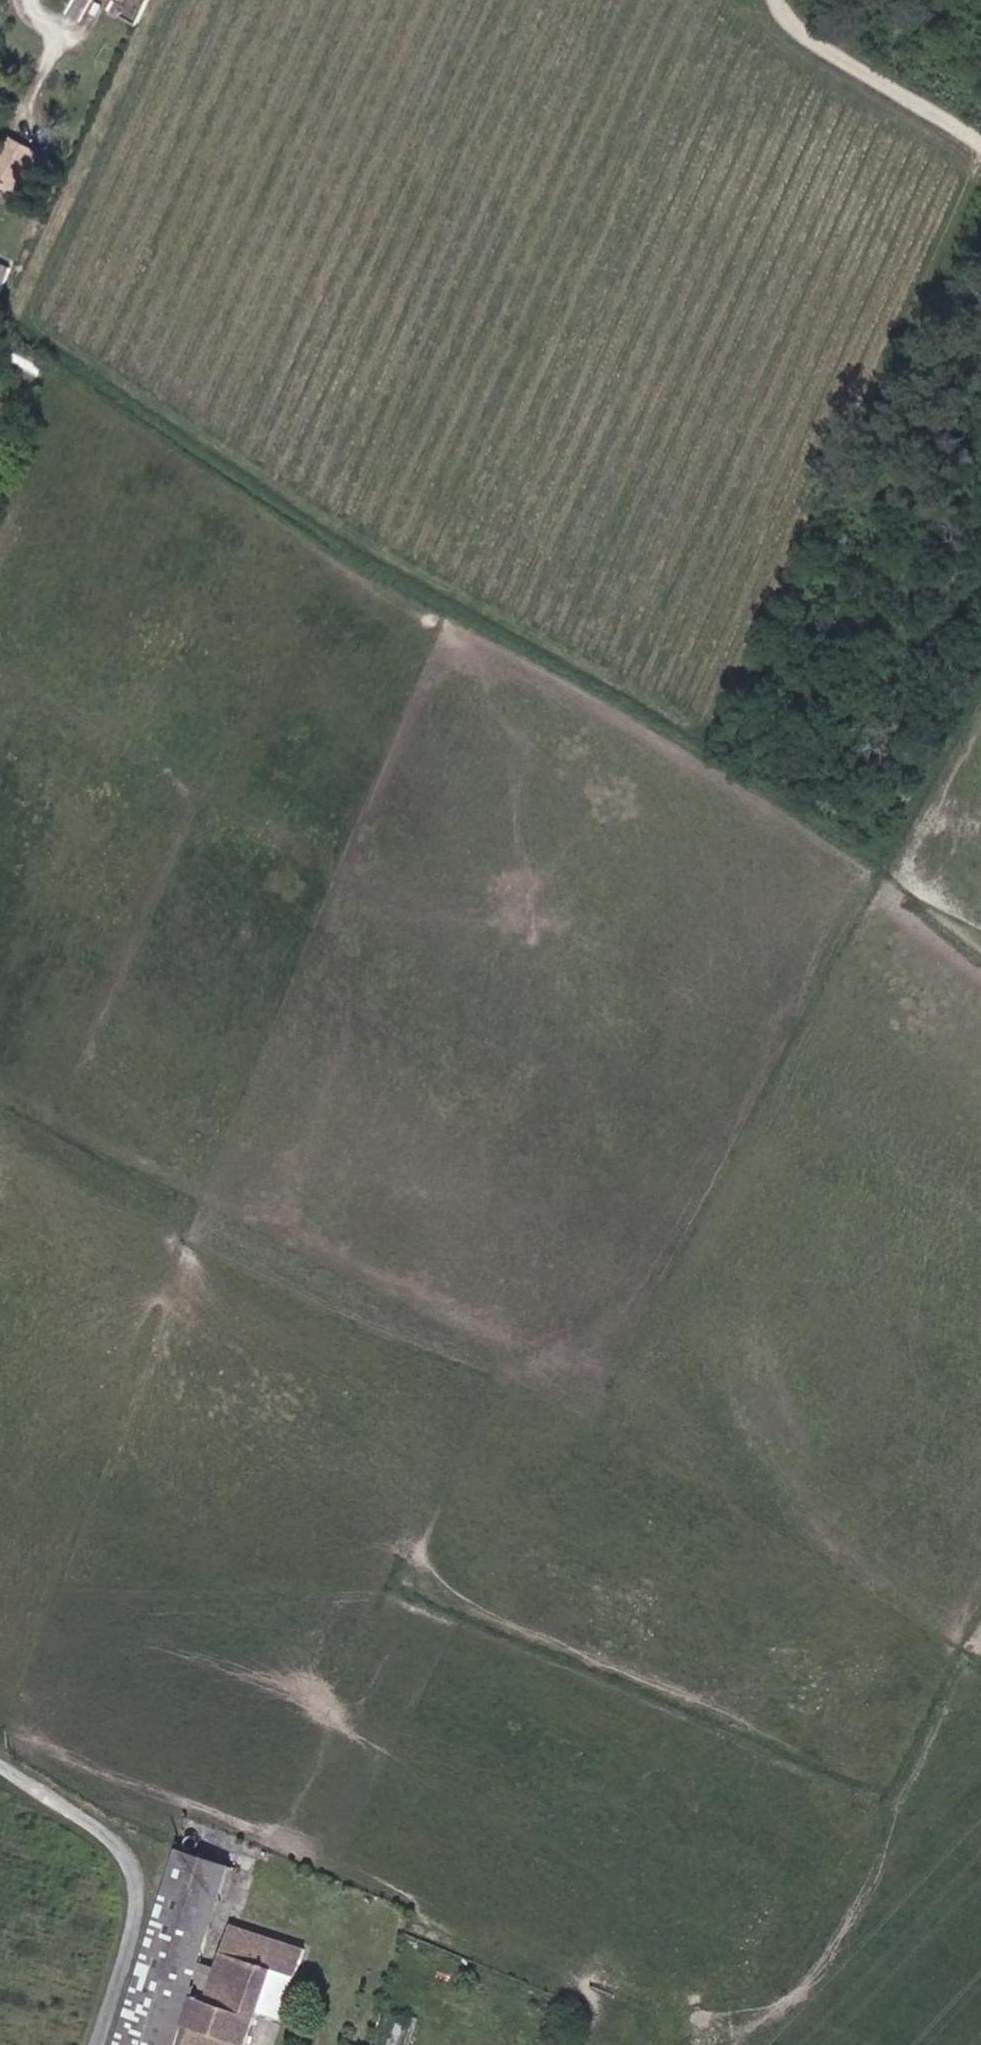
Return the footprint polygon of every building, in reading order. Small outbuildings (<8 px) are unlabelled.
[(137,17),(146,0),(107,0),(137,17)] [(15,263),(0,257),(0,286),(4,288),(15,263)] [(205,1846),(195,1872),(253,1884),(259,1866),(205,1846)] [(195,1872),(159,1973),(215,1992),(226,1962),(253,1884),(195,1872)] [(215,1992),(196,2044),(255,2044),(256,2041),(269,2044),(270,2044),(279,2019),(305,2027),(328,1954),(255,1930),(242,1968),(226,1962),(215,1992)] [(132,2044),(196,2044),(215,1992),(159,1973),(132,2044)]
